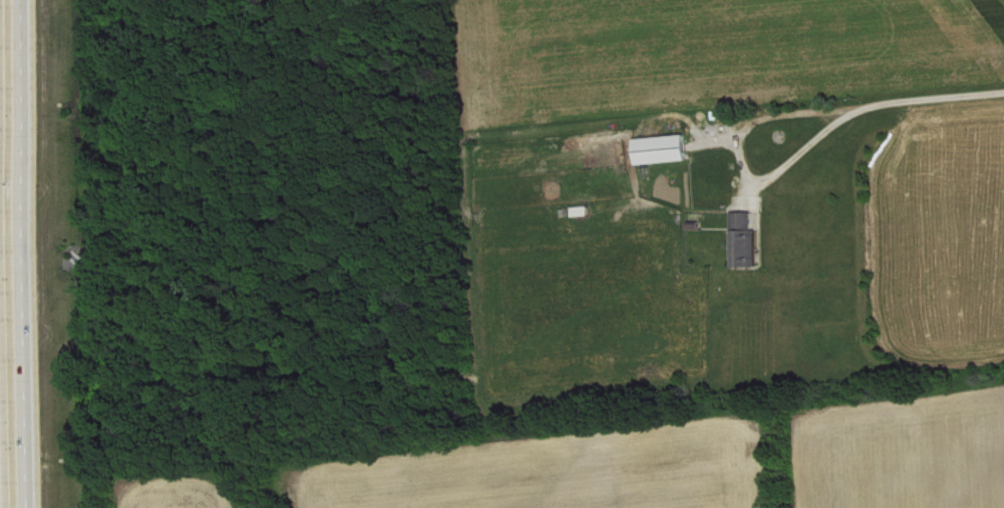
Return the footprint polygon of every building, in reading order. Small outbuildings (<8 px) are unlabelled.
[(641,141),(644,167),(694,162),(691,136),(641,141)] [(738,269),(761,268),(761,214),(737,214),(738,269)]
